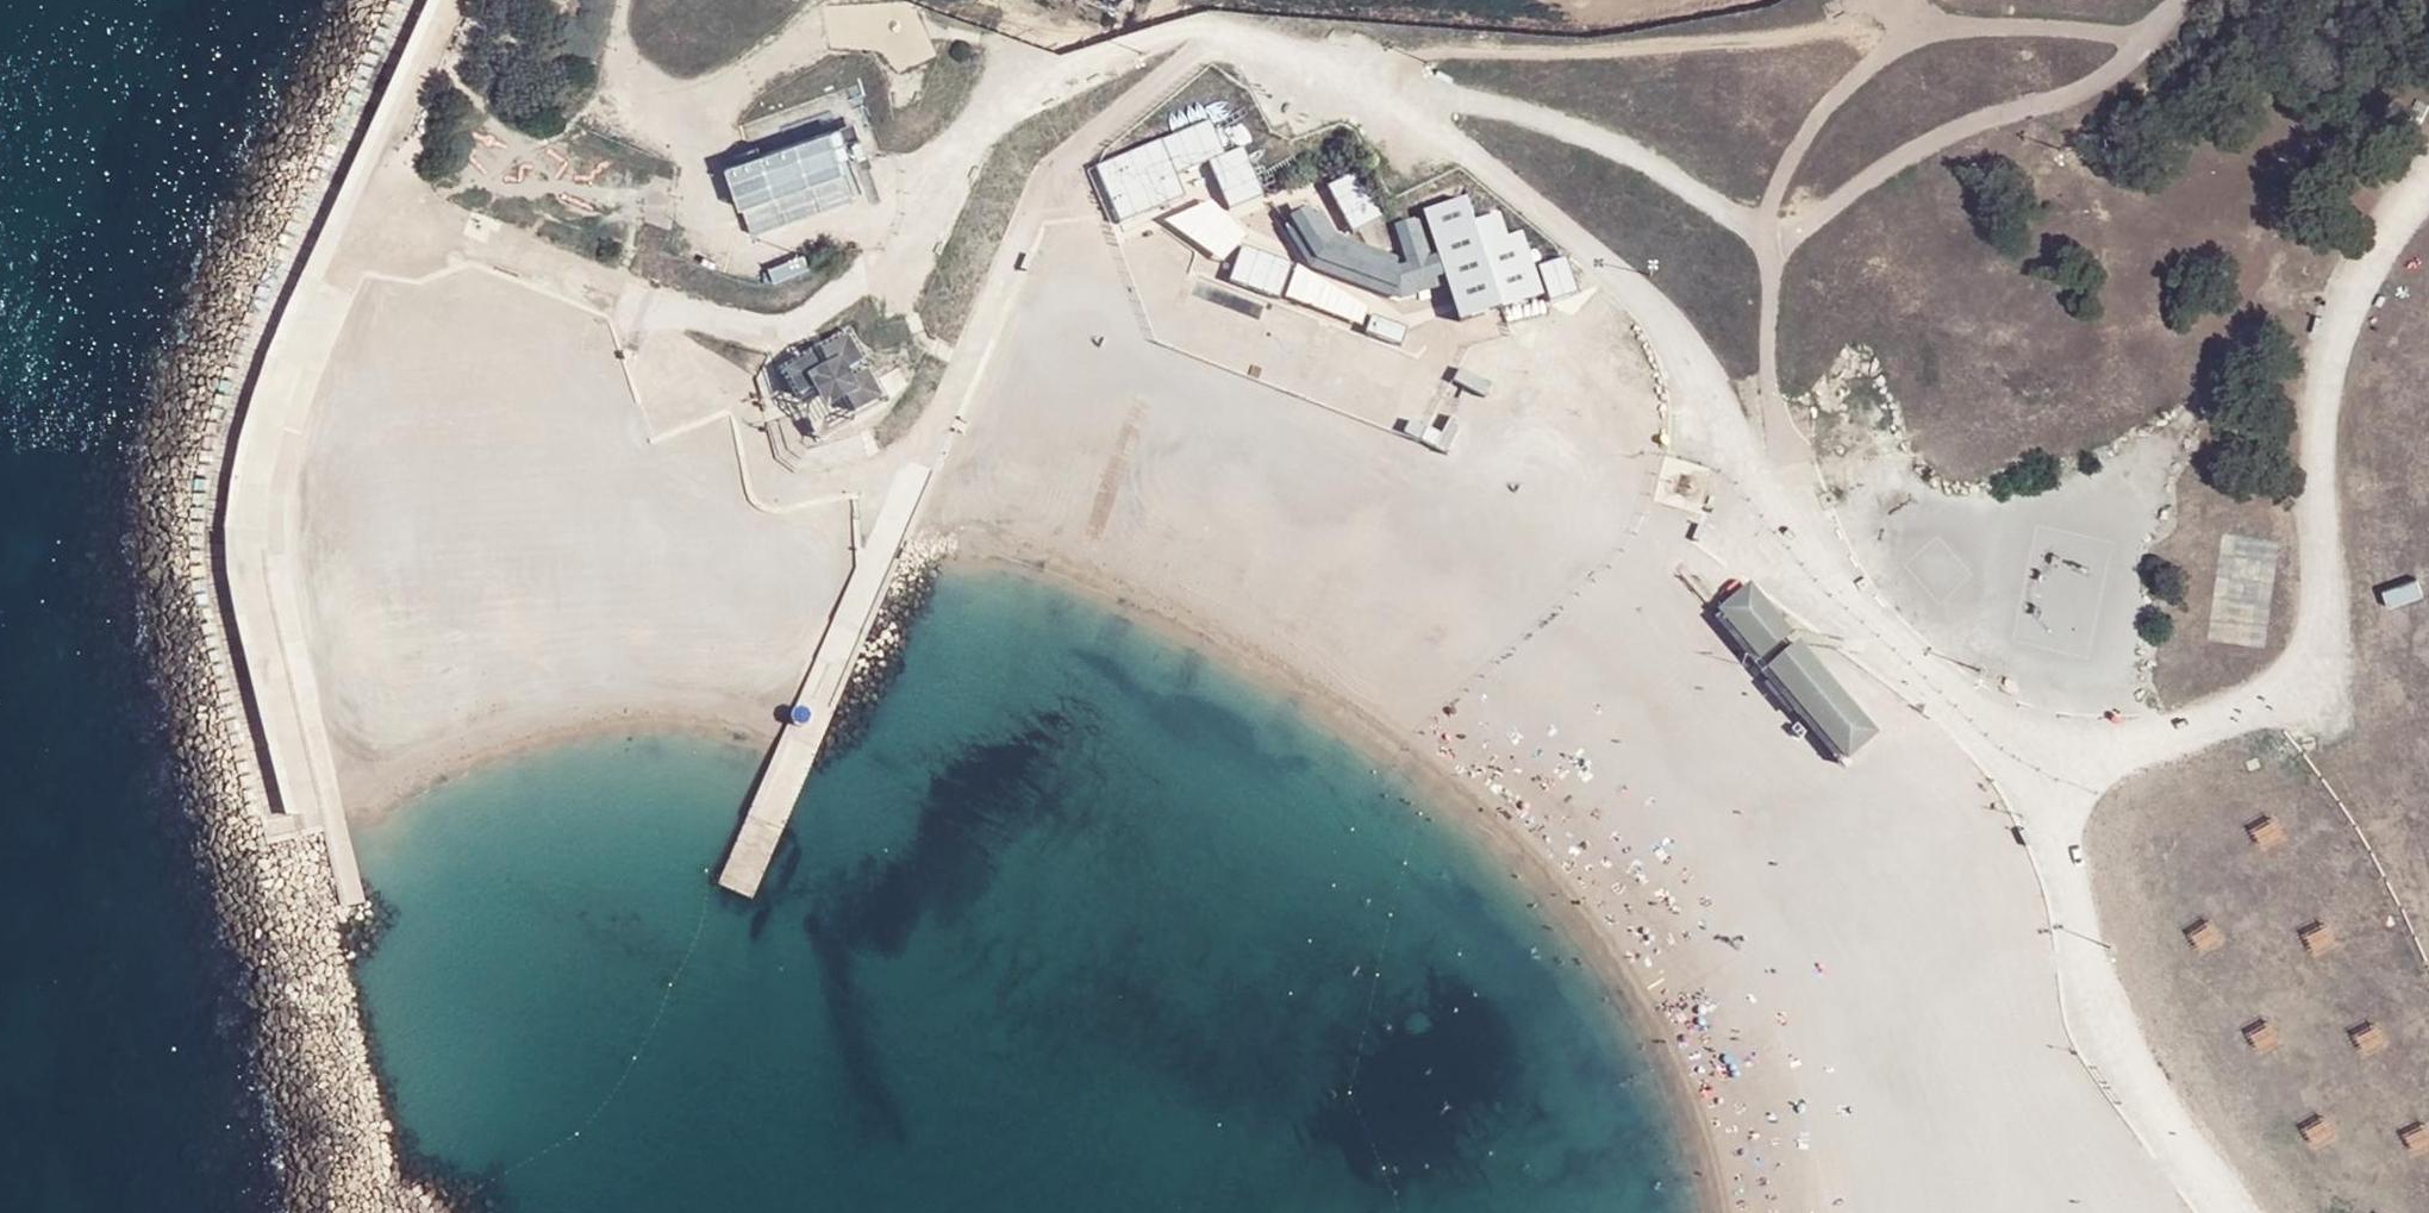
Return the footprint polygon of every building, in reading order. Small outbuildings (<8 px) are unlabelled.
[(1321,219),(1295,237),(1309,256),(1335,239),(1321,219)] [(1396,267),(1336,246),(1328,269),(1388,289),(1396,267)] [(1519,285),(1526,260),(1502,252),(1499,258),(1490,255),(1474,256),(1472,251),(1448,260),(1449,263),(1439,268),(1431,246),(1408,255),(1423,296),(1446,287),(1444,284),(1455,279),(1457,284),(1480,274),(1479,268),(1488,267),(1496,270),(1495,276),(1519,285)] [(1561,273),(1538,265),(1530,289),(1553,297),(1561,273)] [(848,341),(825,354),(837,376),(860,364),(848,341)] [(803,397),(826,384),(813,361),(789,373),(803,397)] [(887,398),(875,372),(847,386),(862,410),(887,398)] [(1881,735),(1802,634),(1798,637),(1755,582),(1722,608),(1843,764),(1881,735)]
